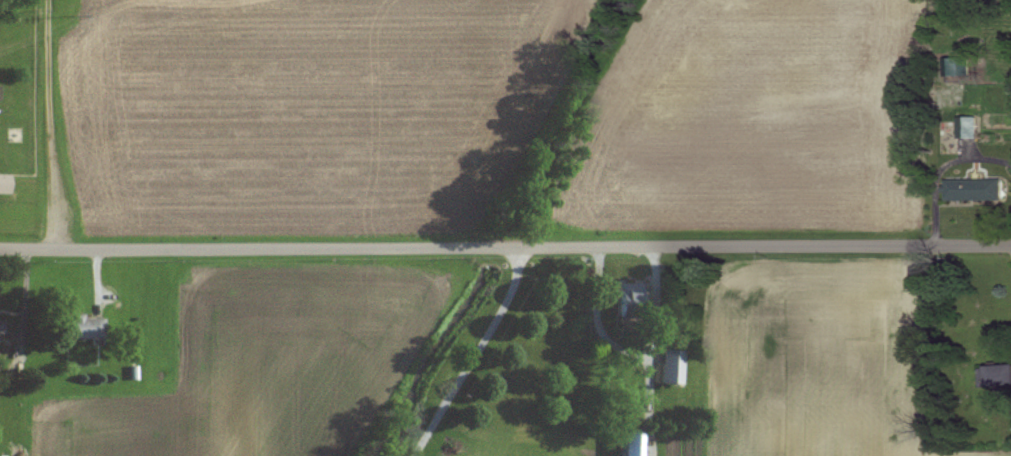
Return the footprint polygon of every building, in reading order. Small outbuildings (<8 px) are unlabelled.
[(970,58),(947,59),(948,77),(971,76),(970,58)] [(978,116),(959,117),(960,139),(978,138),(978,116)] [(8,194),(8,174),(0,174),(0,194),(8,194)] [(946,180),(947,201),(1006,200),(1006,178),(946,180)] [(617,282),(616,329),(644,331),(643,282),(617,282)] [(63,318),(65,340),(103,340),(103,318),(80,314),(72,314),(63,318)] [(683,385),(684,351),(661,351),(660,384),(683,385)] [(982,389),(1010,387),(1010,366),(981,368),(982,389)] [(639,433),(621,433),(621,455),(639,455),(639,433)]
